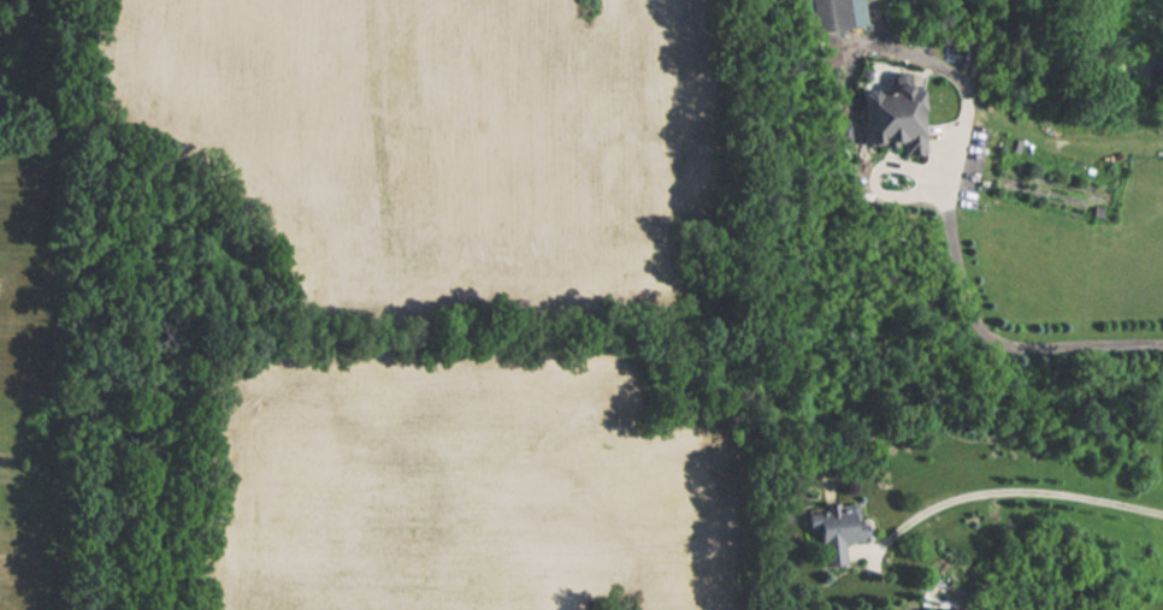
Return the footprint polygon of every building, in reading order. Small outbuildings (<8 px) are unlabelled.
[(847,0),(803,0),(807,35),(851,31),(847,0)] [(861,142),(907,142),(907,141),(916,141),(916,85),(892,85),(892,74),(871,74),(871,87),(861,87),(861,142)] [(844,564),(841,543),(859,541),(854,502),(823,506),(824,512),(814,513),(821,567),(844,564)]
